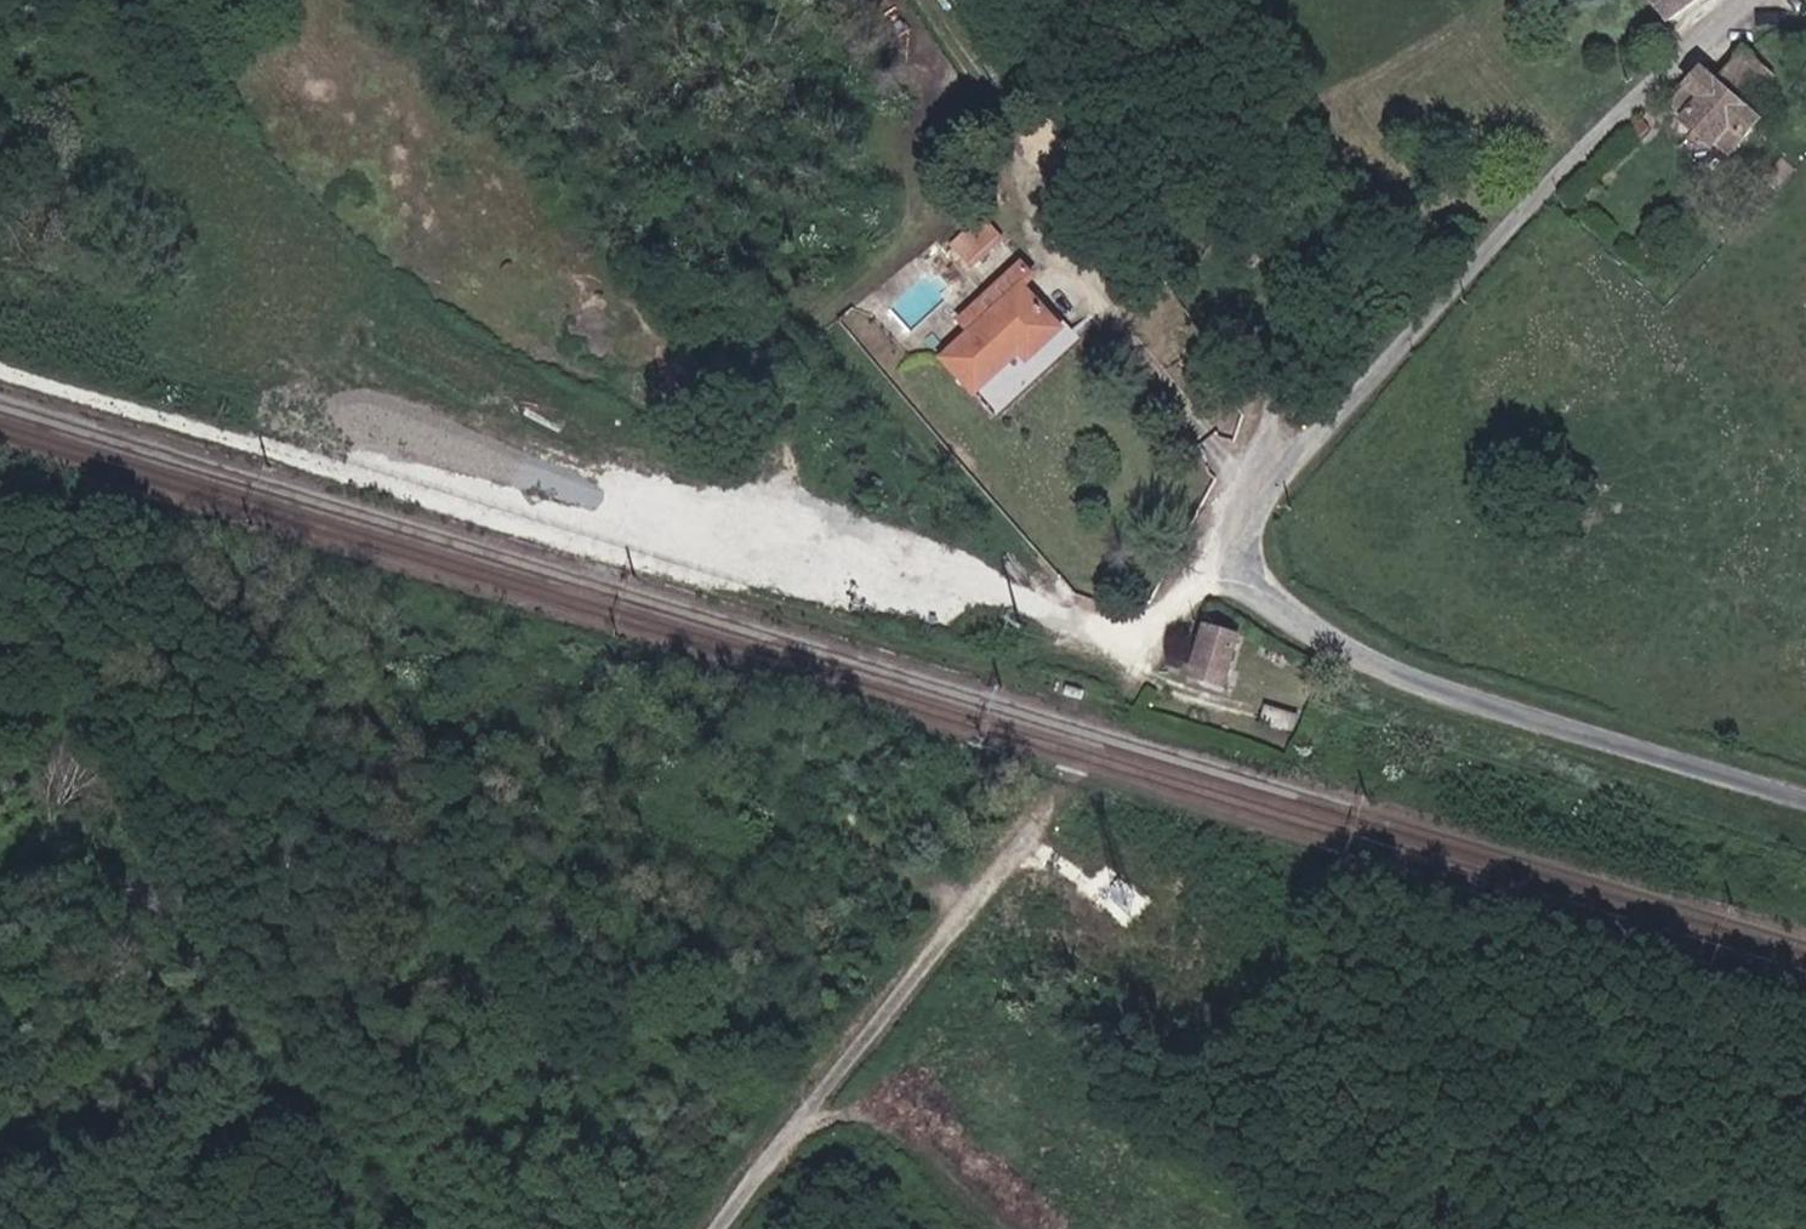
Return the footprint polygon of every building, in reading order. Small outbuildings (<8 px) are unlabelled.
[(1694,13),(1711,0),(1684,0),(1694,13)] [(1780,138),(1769,126),(1800,95),(1777,69),(1742,97),(1728,81),(1699,107),(1714,123),(1709,128),(1735,157),(1742,153),(1754,163),(1780,138)] [(1671,105),(1685,117),(1700,100),(1686,88),(1671,105)] [(1017,393),(1055,361),(1007,302),(920,374),(957,419),(1003,379),(1017,393)] [(1214,694),(1245,705),(1261,661),(1230,651),(1214,694)]
